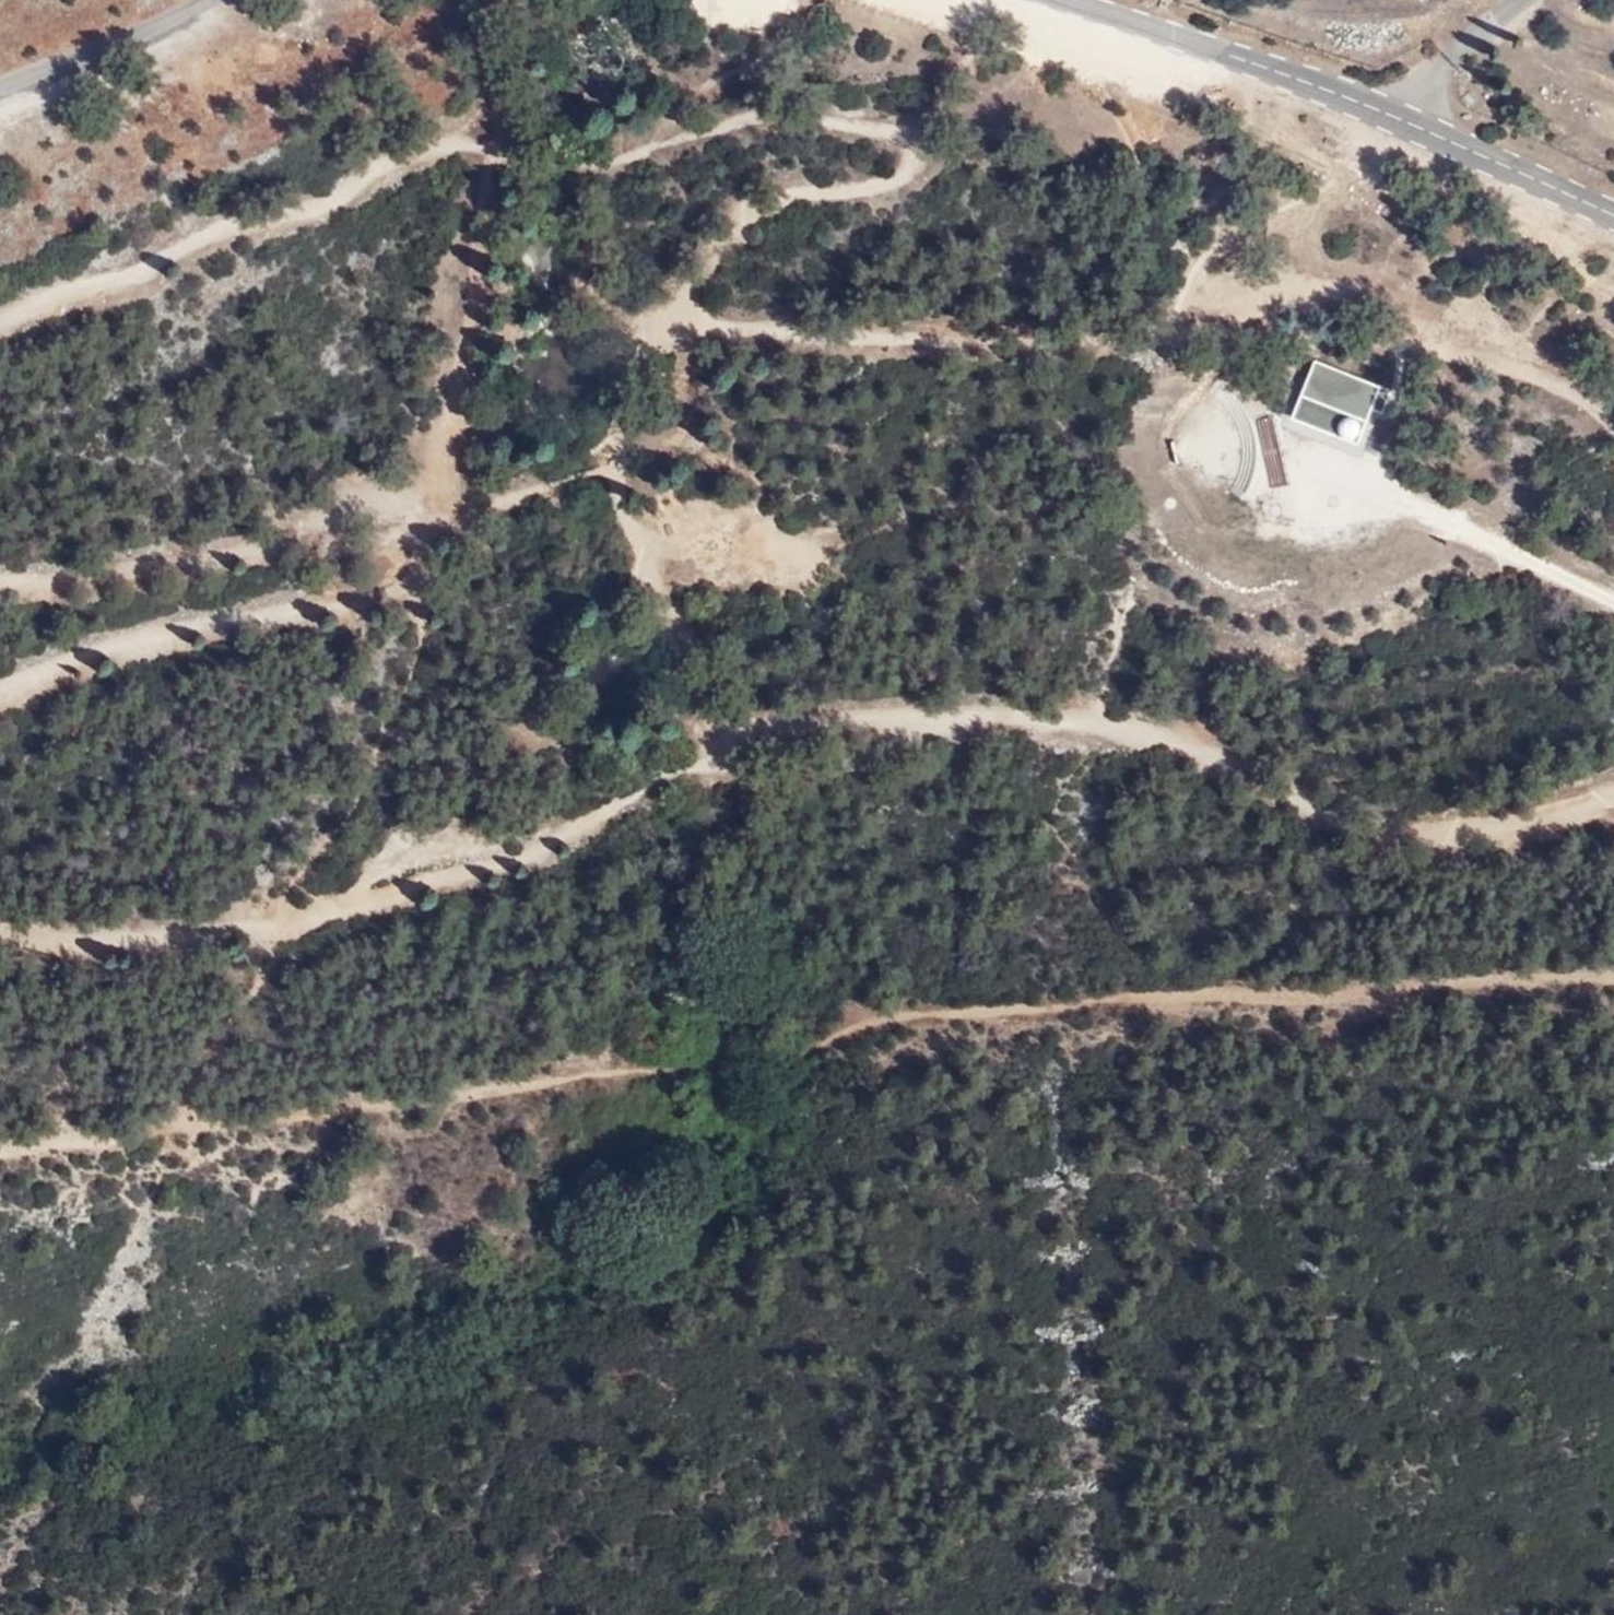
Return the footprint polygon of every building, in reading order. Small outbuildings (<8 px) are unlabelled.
[(1393,391),(1316,359),(1293,415),(1359,442),(1373,408),(1384,413),(1393,391)] [(1239,399),(1223,384),(1214,396),(1227,409),(1235,421),(1240,436),(1242,449),(1241,464),(1238,478),(1234,485),(1248,493),(1256,477),(1259,460),(1257,435),(1250,415),(1239,399)]
